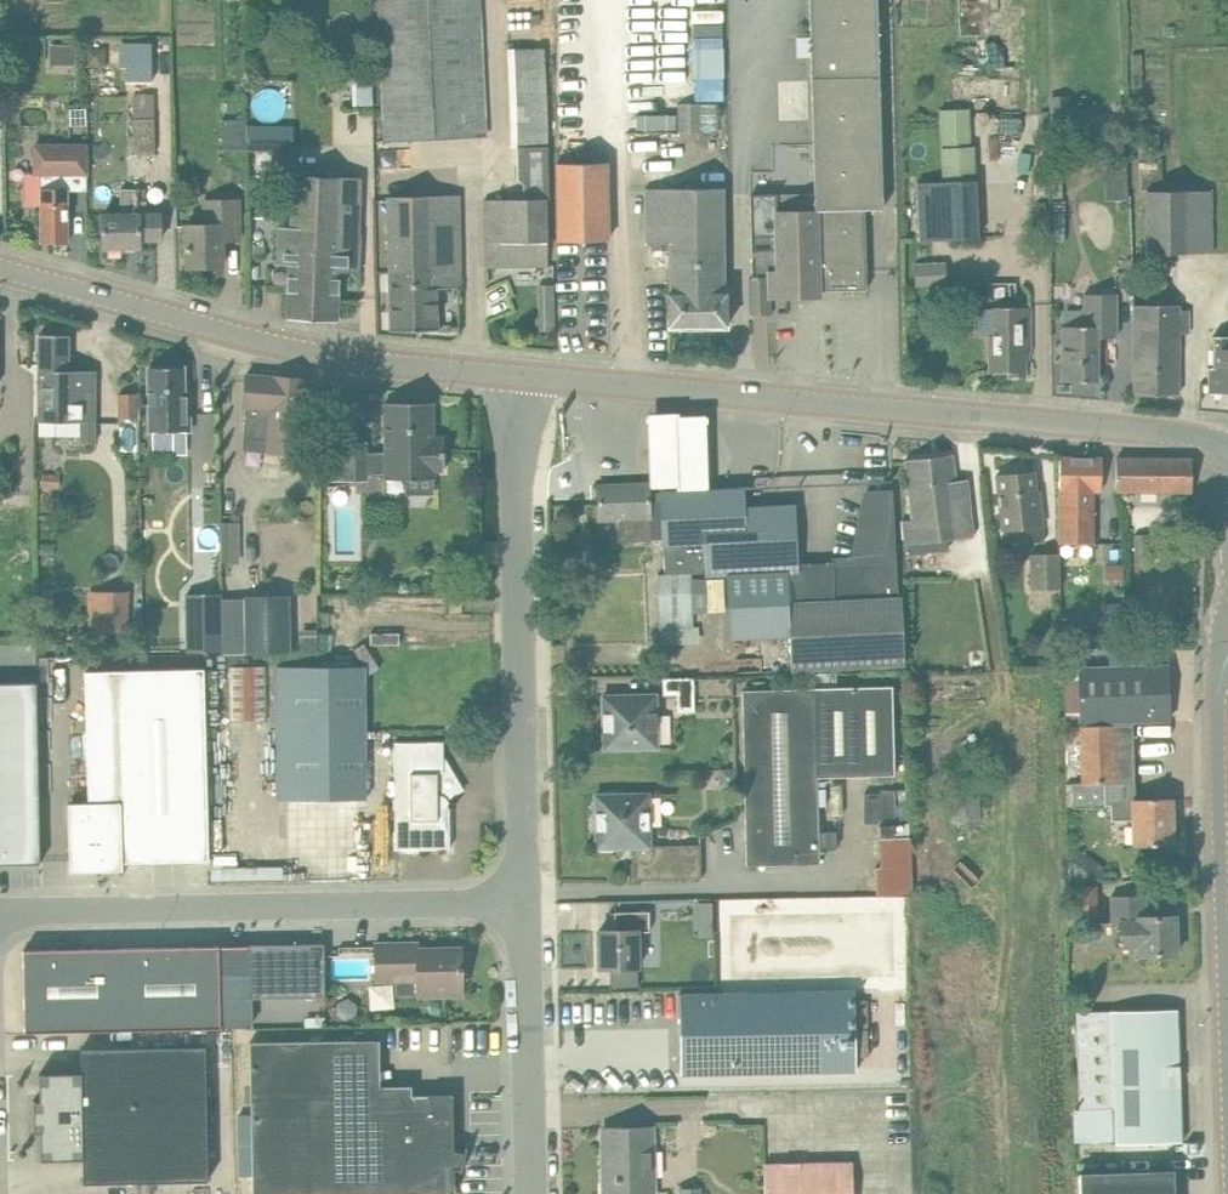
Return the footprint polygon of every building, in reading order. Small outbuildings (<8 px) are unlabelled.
[(479,0),(378,0),(385,140),(486,135),(479,0)] [(879,75),(877,0),(810,0),(812,77),(815,198),(815,211),(822,210),(824,291),(866,290),(864,209),(882,208),(881,184),(879,75)] [(721,99),(723,22),(691,21),(689,98),(721,99)] [(102,49),(86,49),(87,65),(102,65),(102,49)] [(517,198),(545,197),(539,53),(512,54),(517,198)] [(715,133),(715,104),(683,103),(682,132),(715,133)] [(969,108),(940,110),(943,182),(917,183),(920,241),(978,238),(973,146),(971,146),(969,108)] [(635,126),(672,128),(673,116),(636,114),(635,126)] [(223,148),(247,147),(246,126),(245,116),(221,117),(223,148)] [(155,153),(154,120),(132,121),(134,154),(155,153)] [(293,127),(246,126),(247,147),(247,150),(274,151),(292,151),(293,127)] [(1124,138),(1107,139),(1108,170),(1126,170),(1124,138)] [(41,172),(41,218),(41,242),(68,242),(68,173),(84,173),(84,144),(65,144),(65,150),(35,150),(35,172),(41,172)] [(557,163),(558,217),(558,241),(608,240),(607,162),(557,163)] [(1161,162),(1139,163),(1140,189),(1162,189),(1161,162)] [(309,294),(308,320),(337,321),(340,266),(357,267),(359,242),(360,178),(292,175),(291,227),(324,228),(323,249),(315,249),(313,294),(309,294)] [(103,211),(103,224),(103,248),(140,248),(139,240),(160,240),(160,216),(160,211),(147,211),(146,199),(139,200),(139,187),(121,187),(121,211),(103,211)] [(646,189),(647,243),(653,243),(653,250),(670,250),(670,293),(668,293),(668,328),(727,327),(726,293),(724,293),(722,188),(646,189)] [(1146,252),(1211,252),(1211,190),(1146,190),(1146,252)] [(822,210),(815,211),(815,198),(776,199),(776,194),(751,195),(753,277),(749,277),(750,313),(769,313),(769,297),(819,296),(819,291),(824,291),(822,210)] [(387,198),(391,331),(438,330),(437,288),(461,288),(459,197),(387,198)] [(545,197),(517,198),(484,199),(485,267),(548,266),(547,241),(545,197)] [(185,225),(186,242),(187,266),(223,265),(222,239),(239,239),(239,215),(238,200),(204,201),(205,225),(185,225)] [(324,228),(291,227),(279,226),(278,264),(289,264),(286,319),(308,320),(309,294),(313,294),(315,249),(323,249),(324,228)] [(914,264),(915,286),(947,284),(946,262),(914,264)] [(1084,326),(1062,326),(1062,381),(1097,381),(1098,338),(1126,338),(1126,271),(1084,271),(1084,326)] [(554,284),(539,285),(539,330),(555,330),(554,284)] [(1133,371),(1134,396),(1178,394),(1179,333),(1189,333),(1189,309),(1162,309),(1162,304),(1134,304),(1133,371)] [(989,333),(989,348),(989,372),(1009,372),(1009,377),(1026,376),(1025,352),(1030,352),(1030,305),(991,305),(992,333),(989,333)] [(39,334),(39,358),(39,421),(81,421),(94,421),(95,370),(68,370),(68,335),(39,334)] [(1208,369),(1208,394),(1227,394),(1227,335),(1213,336),(1213,367),(1208,367),(1208,369)] [(184,404),(184,397),(184,367),(169,367),(169,364),(152,364),(152,367),(148,367),(149,431),(190,431),(190,404),(184,404)] [(244,437),(268,439),(266,463),(298,466),(305,379),(246,374),(244,398),(244,406),(247,406),(244,437)] [(119,418),(139,418),(139,393),(118,394),(119,418)] [(385,452),(366,452),(366,442),(329,443),(330,480),(366,479),(366,474),(385,473),(385,479),(434,478),(434,470),(444,470),(443,436),(434,437),(433,402),(384,403),(385,452)] [(678,412),(648,413),(651,487),(677,486),(677,489),(693,488),(709,488),(706,414),(678,415),(678,412)] [(81,421),(81,442),(94,442),(94,421),(81,421)] [(192,590),(190,431),(149,431),(149,590),(192,590)] [(973,536),(970,503),(967,479),(955,480),(952,453),(905,459),(908,483),(912,519),(902,520),(905,544),(973,536)] [(1100,491),(1101,482),(1101,457),(1059,457),(1059,481),(1059,543),(1093,543),(1093,490),(1100,491)] [(1116,491),(1192,492),(1192,458),(1116,458),(1116,491)] [(1038,503),(1037,495),(1034,471),(996,475),(998,499),(1002,529),(1028,527),(1029,542),(1044,541),(1042,525),(1043,525),(1040,503),(1038,503)] [(42,473),(41,486),(60,487),(61,474),(42,473)] [(648,483),(598,485),(599,519),(619,519),(620,542),(663,540),(665,573),(705,572),(705,575),(726,575),(729,638),(790,636),(791,670),(906,665),(902,597),(899,597),(894,517),(893,493),(867,494),(853,561),(843,561),(797,563),(794,504),(744,506),(743,488),(750,488),(750,486),(709,488),(693,488),(677,489),(661,490),(661,493),(649,494),(648,483)] [(222,520),(222,561),(237,561),(237,520),(222,520)] [(1134,532),(1134,562),(1149,563),(1149,557),(1162,557),(1162,532),(1134,532)] [(1059,554),(1030,555),(1031,589),(1060,588),(1059,554)] [(1122,567),(1108,567),(1108,581),(1122,582),(1122,567)] [(140,634),(140,604),(128,604),(128,593),(95,594),(96,634),(140,634)] [(220,593),(187,594),(188,652),(222,651),(220,593)] [(292,652),(291,594),(247,595),(249,653),(292,652)] [(462,601),(449,601),(449,612),(462,612),(462,601)] [(1106,604),(1106,632),(1123,632),(1123,604),(1106,604)] [(318,627),(302,627),(302,651),(318,651),(318,627)] [(268,663),(233,664),(234,718),(269,717),(268,663)] [(1167,664),(1078,667),(1065,667),(1067,725),(1080,724),(1082,782),(1073,782),(1073,798),(1134,797),(1131,721),(1169,720),(1167,664)] [(292,667),(293,774),(293,799),(366,798),(365,666),(292,667)] [(92,863),(209,860),(204,668),(85,671),(89,803),(68,803),(70,871),(92,870),(92,863)] [(694,711),(693,678),(664,679),(664,693),(678,693),(679,711),(694,711)] [(0,682),(0,864),(41,864),(37,682),(0,682)] [(747,865),(819,862),(819,849),(837,849),(835,776),(895,774),(893,686),(815,688),(743,690),(747,865)] [(656,693),(627,695),(603,695),(604,749),(628,748),(657,747),(656,693)] [(394,742),(395,848),(450,848),(449,805),(447,800),(443,796),(438,794),(437,772),(443,772),(443,741),(394,742)] [(978,784),(952,784),(953,821),(979,821),(978,784)] [(633,847),(633,880),(702,879),(701,844),(650,844),(649,793),(595,794),(596,848),(633,847)] [(1134,799),(1134,797),(1073,798),(1073,806),(1111,805),(1111,820),(1133,819),(1134,846),(1173,845),(1171,798),(1134,799)] [(879,822),(879,834),(909,834),(909,823),(879,822)] [(876,895),(910,894),(909,835),(880,835),(880,864),(876,864),(876,895)] [(1077,886),(1078,919),(1097,918),(1096,886),(1077,886)] [(1175,916),(1145,917),(1144,895),(1111,896),(1112,924),(1120,923),(1120,945),(1139,944),(1139,955),(1176,953),(1175,916)] [(712,900),(697,901),(698,936),(713,936),(712,900)] [(645,911),(639,912),(615,912),(615,930),(598,931),(599,968),(623,968),(639,966),(638,930),(650,930),(649,911),(645,911)] [(325,996),(324,968),(324,943),(249,944),(249,969),(250,997),(325,996)] [(417,996),(423,996),(448,995),(448,989),(462,988),(461,951),(418,952),(418,943),(374,943),(375,980),(397,980),(396,974),(417,974),(417,996)] [(221,1028),(219,946),(23,950),(25,1032),(221,1028)] [(854,991),(703,994),(679,995),(681,1073),(705,1072),(856,1069),(854,991)] [(338,1003),(337,1014),(346,1021),(356,1016),(357,1005),(348,999),(338,1003)] [(1103,1143),(1158,1141),(1182,1140),(1178,1010),(1154,1011),(1076,1012),(1080,1109),(1113,1108),(1114,1124),(1102,1125),(1103,1143)] [(249,1042),(252,1193),(329,1193),(454,1192),(453,1168),(460,1168),(458,1172),(460,1172),(468,1148),(466,1147),(464,1154),(453,1150),(452,1094),(355,1097),(354,1040),(249,1042)] [(36,1133),(40,1133),(41,1160),(83,1159),(83,1183),(208,1181),(205,1046),(81,1049),(81,1072),(39,1073),(40,1101),(35,1101),(35,1099),(34,1099),(34,1134),(36,1134),(36,1133)] [(635,1127),(603,1128),(604,1193),(646,1193),(646,1178),(654,1178),(652,1126),(635,1127)] [(837,1162),(764,1163),(765,1193),(838,1193),(837,1162)] [(1079,1172),(1079,1193),(1175,1193),(1175,1169),(1079,1172)]
